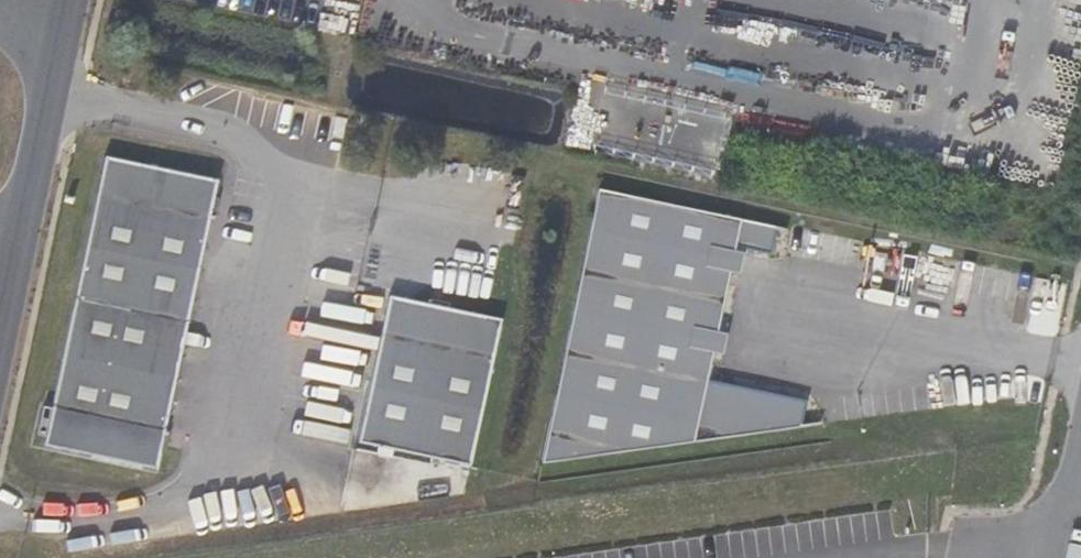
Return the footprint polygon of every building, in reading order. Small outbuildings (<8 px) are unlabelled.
[(155,466),(217,179),(104,155),(51,405),(42,404),(36,432),(45,433),(43,442),(155,466)] [(770,255),(776,228),(597,190),(542,464),(801,428),(807,401),(707,380),(736,248),(770,255)] [(470,465),(502,319),(389,295),(358,441),(470,465)]
